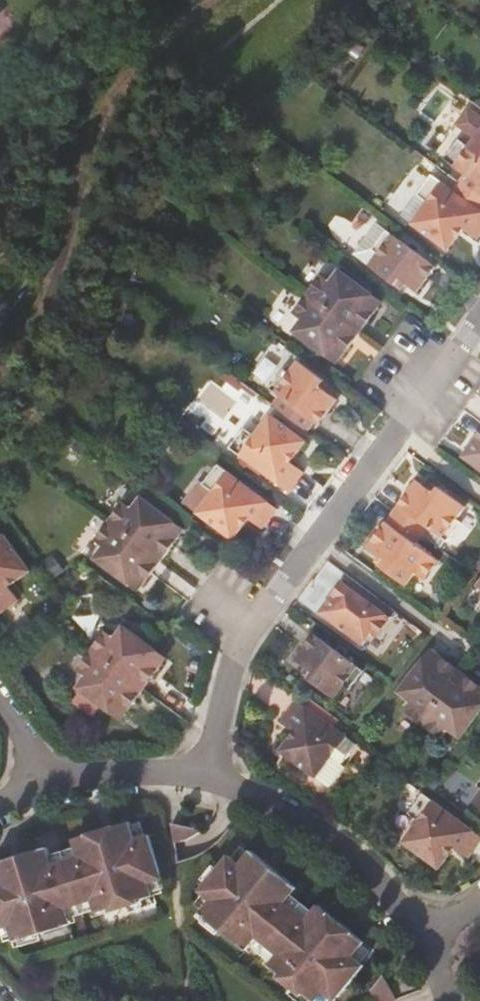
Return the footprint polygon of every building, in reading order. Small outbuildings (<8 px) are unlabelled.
[(479,183),(479,120),(466,140),(457,133),(441,154),(461,169),(479,183)] [(479,199),(479,183),(461,169),(453,178),(479,199)] [(479,201),(479,199),(453,178),(446,188),(427,174),(399,212),(445,248),(460,229),(472,237),(479,227),(479,213),(475,209),(479,201)] [(342,248),(392,285),(397,279),(413,292),(433,265),(375,222),(357,246),(348,239),(342,248)] [(290,331),(316,351),(321,345),(339,358),(376,307),(358,293),(363,287),(338,268),(329,279),(322,274),(293,314),(299,319),(290,331)] [(380,301),(363,287),(358,293),(376,307),(380,301)] [(321,345),(316,351),(334,365),(339,358),(321,345)] [(269,389),(316,424),(334,399),(318,386),(323,379),(298,361),(289,373),(283,370),(269,389)] [(228,447),(286,490),(301,469),(290,460),(304,440),(269,414),(254,434),(243,426),(228,447)] [(465,448),(479,459),(479,427),(465,448)] [(477,467),(479,463),(479,459),(465,448),(460,455),(477,467)] [(195,516),(230,542),(247,519),(258,529),(274,507),(216,464),(199,485),(211,494),(195,516)] [(378,565),(404,584),(413,571),(421,577),(437,554),(415,537),(425,524),(444,538),(456,521),(452,518),(460,506),(434,487),(429,494),(411,481),(366,544),(384,556),(378,565)] [(123,574),(142,587),(177,539),(159,525),(164,518),(139,499),(129,512),(120,506),(94,541),(103,547),(92,562),(118,581),(123,574)] [(159,525),(177,539),(183,532),(164,518),(159,525)] [(16,601),(7,587),(27,573),(0,535),(0,612),(16,601)] [(137,594),(142,587),(123,574),(118,581),(137,594)] [(333,629),(358,647),(366,635),(371,639),(387,618),(338,583),(320,608),(339,621),(333,629)] [(108,702),(126,716),(161,669),(142,656),(147,649),(144,647),(149,639),(131,625),(126,633),(121,630),(114,639),(107,634),(81,670),(88,675),(77,689),(103,708),(108,702)] [(310,673),(305,680),(332,700),(345,681),(350,683),(359,671),(365,663),(315,627),(310,634),(292,659),(310,673)] [(423,671),(436,650),(430,645),(415,665),(423,671)] [(142,656),(161,669),(165,663),(147,649),(142,656)] [(436,650),(423,671),(415,665),(397,691),(410,700),(406,706),(444,734),(449,728),(461,736),(479,712),(472,705),(479,695),(479,682),(436,650)] [(286,666),(305,680),(310,673),(292,659),(286,666)] [(472,705),(479,712),(479,710),(479,695),(472,705)] [(277,752),(326,787),(340,766),(339,765),(354,743),(294,700),(279,721),(292,730),(277,752)] [(122,722),(126,716),(108,702),(103,708),(122,722)] [(441,868),(454,847),(469,856),(479,839),(479,830),(417,791),(403,815),(416,824),(403,845),(441,868)] [(197,834),(201,829),(170,822),(175,844),(182,841),(190,838),(197,834)] [(75,849),(77,859),(51,866),(49,858),(46,849),(0,863),(0,924),(9,921),(14,940),(70,922),(69,918),(65,909),(91,901),(94,910),(95,914),(152,897),(147,879),(160,875),(147,836),(145,837),(134,840),(130,827),(129,823),(72,841),(75,849)] [(141,823),(130,827),(134,840),(145,837),(141,823)] [(77,859),(75,849),(49,858),(51,866),(77,859)] [(242,850),(235,861),(243,867),(251,857),(242,850)] [(254,947),(260,940),(281,958),(276,965),(273,968),(314,1000),(325,1000),(332,991),(343,1000),(369,967),(367,965),(358,958),(365,947),(367,945),(321,908),(316,915),(310,922),(289,905),(295,898),(300,892),(253,854),(251,857),(243,867),(235,861),(232,858),(206,891),(217,900),(206,915),(251,951),(254,947)] [(165,892),(160,875),(147,879),(152,897),(165,892)] [(194,906),(206,915),(217,900),(206,891),(194,906)] [(316,915),(295,898),(289,905),(310,922),(316,915)] [(69,918),(94,910),(91,901),(65,909),(69,918)] [(0,924),(0,943),(0,944),(14,940),(9,921),(0,924)] [(260,940),(254,947),(276,965),(281,958),(260,940)] [(358,958),(367,965),(375,955),(365,947),(358,958)] [(378,1000),(393,1000),(398,999),(384,974),(371,990),(378,1000)] [(325,1000),(342,1000),(343,1000),(332,991),(325,1000)]
